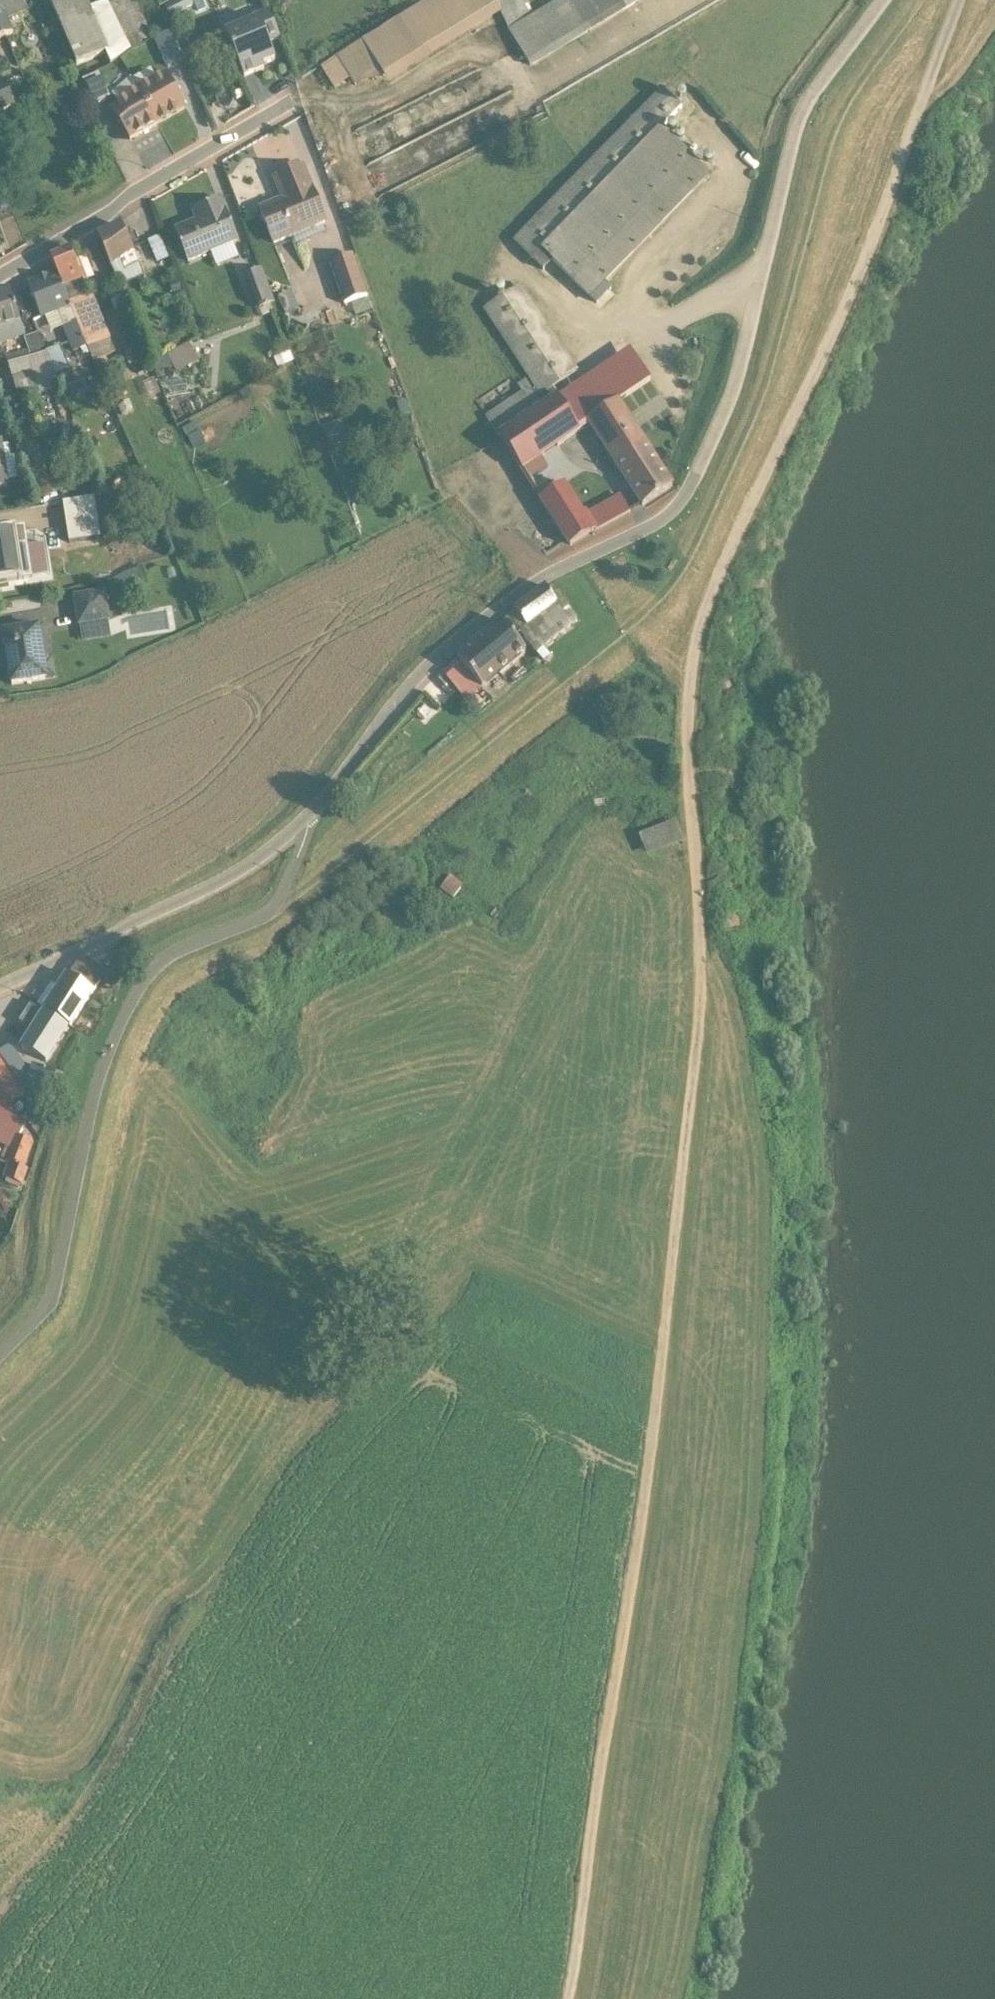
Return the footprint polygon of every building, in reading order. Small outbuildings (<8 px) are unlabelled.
[(11,35),(6,21),(28,12),(23,0),(0,0),(0,39),(11,35)] [(141,54),(118,0),(98,0),(101,6),(90,10),(86,0),(67,0),(50,7),(76,66),(105,55),(110,67),(141,54)] [(132,0),(119,0),(141,54),(153,48),(132,0)] [(500,24),(489,0),(445,0),(319,75),(333,97),(351,87),(354,93),(379,78),(389,93),(500,24)] [(508,38),(532,23),(521,0),(489,0),(500,24),(507,36),(508,38)] [(508,38),(529,75),(654,0),(570,0),(508,38)] [(193,12),(188,2),(165,14),(170,24),(193,12)] [(279,46),(268,18),(236,32),(237,34),(224,40),(243,85),(264,76),(262,73),(275,67),(268,51),(279,46)] [(181,68),(169,39),(154,46),(167,75),(181,68)] [(82,82),(94,107),(109,99),(97,75),(82,82)] [(156,132),(185,116),(165,80),(155,85),(150,76),(131,87),(156,132)] [(0,85),(0,112),(14,107),(4,83),(0,85)] [(129,147),(156,132),(130,85),(111,96),(117,107),(109,111),(129,147)] [(530,266),(681,115),(660,95),(512,248),(530,266)] [(605,290),(709,182),(661,135),(539,257),(595,312),(611,297),(605,290)] [(327,230),(302,174),(273,186),(282,207),(259,217),(273,252),(292,245),(296,254),(325,243),(321,233),(327,230)] [(10,209),(6,200),(3,200),(0,198),(0,211),(10,209)] [(173,236),(187,269),(237,249),(221,206),(191,219),(194,228),(173,236)] [(132,257),(120,228),(97,238),(109,268),(132,257)] [(161,267),(171,264),(162,242),(152,246),(161,267)] [(93,365),(117,355),(92,295),(89,296),(70,252),(50,260),(85,347),(93,365)] [(109,268),(119,293),(143,283),(132,257),(109,268)] [(351,262),(328,270),(344,314),(350,312),(354,322),(371,316),(351,262)] [(72,354),(85,347),(56,276),(27,286),(40,320),(44,319),(50,334),(61,329),(72,354)] [(274,310),(261,276),(246,282),(259,321),(260,322),(271,317),(269,312),(274,310)] [(482,316),(540,403),(577,377),(519,291),(482,316)] [(9,293),(0,297),(0,346),(25,337),(9,293)] [(108,297),(114,315),(126,310),(119,293),(108,297)] [(60,388),(37,334),(23,339),(27,351),(4,358),(18,401),(19,402),(60,388)] [(46,354),(55,376),(69,370),(60,348),(46,354)] [(188,350),(152,370),(156,378),(166,373),(168,375),(173,373),(176,379),(197,367),(188,350)] [(142,367),(136,354),(123,359),(129,372),(142,367)] [(206,394),(210,395),(211,386),(207,385),(207,380),(213,380),(213,371),(208,370),(209,355),(198,354),(195,394),(206,395),(206,394)] [(641,513),(671,494),(619,408),(650,387),(627,355),(557,401),(552,395),(540,403),(535,398),(534,399),(529,393),(484,423),(529,488),(549,474),(542,464),(587,433),(641,513)] [(21,417),(12,421),(41,501),(52,497),(30,435),(27,435),(21,417)] [(344,449),(346,446),(338,427),(321,433),(327,454),(344,449)] [(195,428),(182,435),(185,443),(188,442),(194,454),(204,449),(195,428)] [(0,442),(0,489),(8,488),(8,482),(17,481),(14,458),(10,458),(8,447),(2,448),(2,442),(0,442)] [(538,505),(569,553),(629,519),(619,501),(587,519),(585,516),(582,518),(564,489),(538,505)] [(100,540),(94,500),(61,505),(68,545),(100,540)] [(7,589),(6,584),(32,580),(24,528),(0,532),(0,590),(7,589)] [(143,575),(108,585),(113,602),(148,592),(143,575)] [(105,593),(72,598),(77,629),(79,629),(82,643),(108,639),(105,624),(109,623),(105,593)] [(513,620),(500,632),(523,658),(528,653),(535,661),(569,634),(568,633),(576,628),(558,601),(551,606),(544,597),(513,620)] [(0,635),(0,670),(8,669),(11,687),(48,683),(55,681),(52,659),(49,659),(43,627),(1,635),(0,635)] [(441,682),(464,710),(481,696),(492,709),(509,695),(499,683),(525,661),(500,632),(441,682)] [(357,805),(348,795),(341,802),(350,812),(357,805)] [(647,862),(685,850),(678,829),(640,841),(647,862)] [(75,968),(68,978),(93,994),(105,973),(86,961),(75,968)] [(47,992),(37,1006),(70,1029),(93,994),(68,978),(60,991),(53,987),(47,992)] [(21,1050),(45,1065),(68,1031),(30,1006),(18,1024),(32,1034),(21,1050)] [(47,1098),(56,1076),(55,1076),(31,1066),(29,1072),(9,1046),(0,1052),(0,1059),(23,1091),(25,1090),(47,1098)] [(18,1190),(19,1189),(20,1187),(21,1188),(28,1172),(23,1169),(33,1144),(20,1138),(25,1127),(16,1119),(8,1106),(26,1093),(23,1091),(0,1059),(0,1147),(4,1148),(0,1159),(0,1162),(6,1165),(1,1178),(5,1181),(4,1184),(5,1185),(18,1190)]
